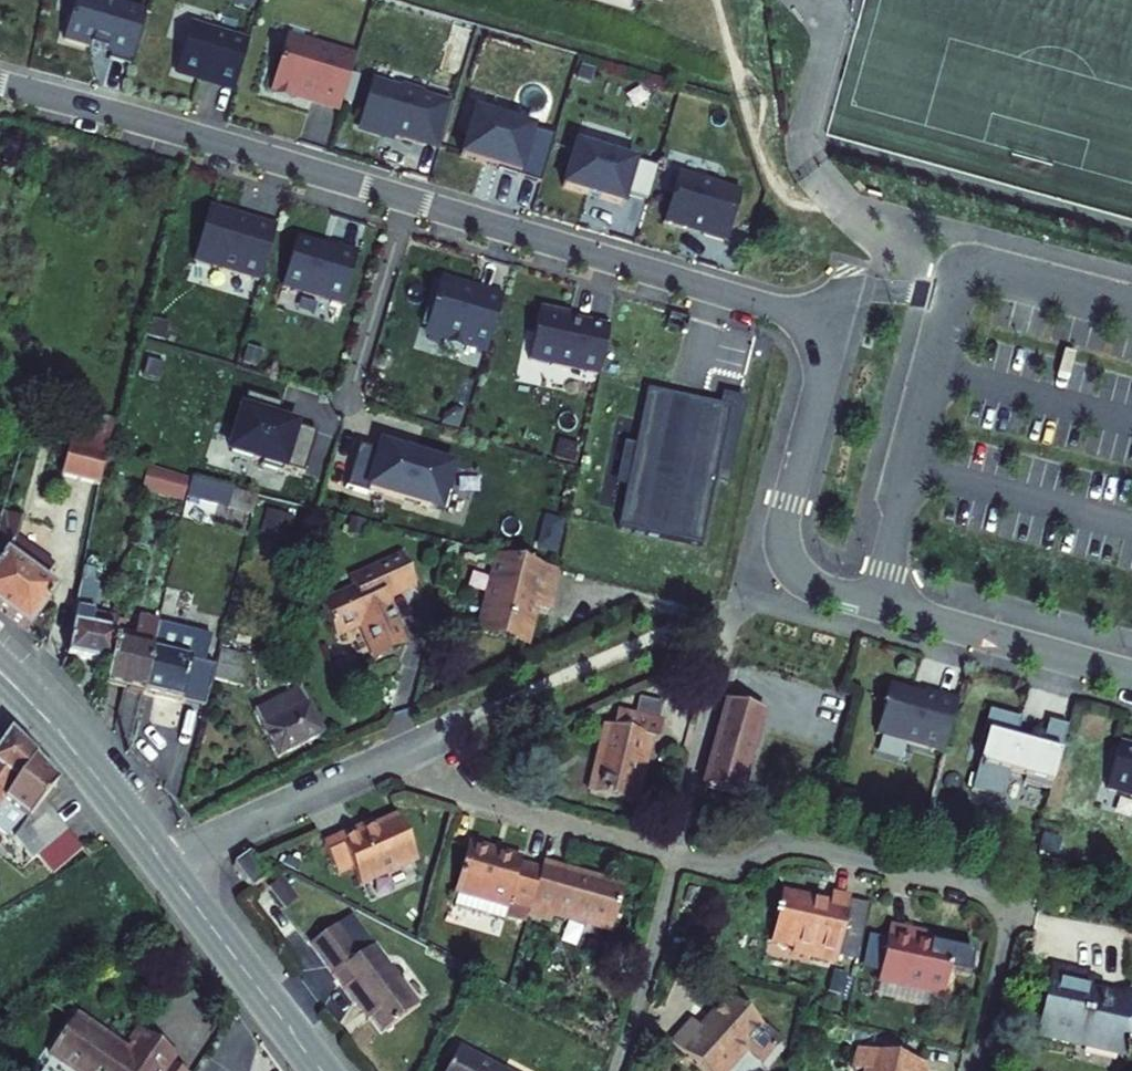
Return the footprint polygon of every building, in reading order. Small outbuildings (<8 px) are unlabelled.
[(98,0),(75,0),(64,40),(111,53),(109,60),(130,67),(145,14),(98,0)] [(248,44),(189,26),(175,73),(234,91),(248,44)] [(306,49),(284,43),(271,87),(276,88),(273,96),(292,102),(294,94),(312,98),(311,103),(340,112),(353,63),(333,57),(334,52),(308,44),(306,49)] [(401,92),(372,83),(359,126),(394,136),(394,139),(425,147),(427,141),(440,145),(451,107),(422,98),(424,95),(403,89),(401,92)] [(554,140),(473,116),(460,161),(497,172),(496,176),(539,189),(554,140)] [(604,148),(576,139),(562,188),(624,205),(627,195),(646,201),(655,169),(602,154),(604,148)] [(740,194),(677,176),(663,224),(725,243),(740,194)] [(239,217),(209,209),(193,262),(260,282),(275,231),(250,223),(248,225),(238,222),(239,217)] [(334,252),(296,241),(282,288),(342,306),(357,255),(335,248),(334,252)] [(488,348),(502,298),(485,293),(483,298),(439,286),(426,329),(449,336),(447,343),(463,348),(466,341),(488,348)] [(568,316),(539,311),(528,361),(598,376),(609,329),(568,320),(568,316)] [(671,396),(645,390),(617,529),(702,547),(734,399),(723,397),(721,406),(671,396)] [(316,433),(294,426),(293,429),(275,424),(280,405),(246,395),(228,452),(261,462),(260,467),(281,474),(283,468),(303,475),(316,433)] [(110,436),(114,422),(96,418),(93,432),(110,436)] [(103,471),(105,457),(110,436),(93,432),(75,428),(60,478),(99,487),(103,471)] [(379,452),(359,445),(346,489),(367,495),(368,490),(440,512),(445,493),(449,495),(455,474),(433,468),(435,461),(415,455),(413,461),(401,457),(402,455),(380,448),(379,452)] [(103,471),(143,481),(145,468),(105,457),(103,471)] [(143,481),(141,491),(159,496),(165,473),(145,468),(143,481)] [(159,496),(181,501),(186,478),(165,473),(159,496)] [(187,498),(217,505),(218,500),(230,503),(232,491),(191,480),(187,498)] [(217,505),(252,514),(256,497),(232,491),(230,503),(218,500),(217,505)] [(322,524),(325,514),(306,509),(303,520),(322,524)] [(266,511),(260,532),(286,540),(293,519),(266,511)] [(1,515),(0,519),(0,613),(27,632),(56,592),(42,582),(53,567),(15,539),(21,520),(1,515)] [(345,535),(362,539),(366,524),(349,520),(345,535)] [(537,606),(550,609),(559,572),(495,556),(476,630),(528,643),(537,606)] [(360,626),(374,657),(404,644),(385,600),(415,586),(402,557),(372,571),(374,576),(351,586),(353,591),(320,605),(335,638),(360,626)] [(66,657),(109,665),(115,633),(117,621),(118,619),(99,615),(93,614),(95,606),(99,587),(92,585),(94,571),(83,569),(66,657)] [(215,668),(204,665),(211,637),(170,627),(178,593),(165,590),(158,622),(142,693),(205,709),(215,668)] [(105,685),(142,693),(158,622),(138,618),(134,637),(123,635),(115,633),(109,665),(105,685)] [(123,635),(126,623),(117,621),(115,633),(123,635)] [(220,652),(213,679),(245,686),(252,660),(220,652)] [(290,668),(279,674),(289,694),(300,688),(290,668)] [(957,702),(889,684),(877,733),(942,752),(957,702)] [(300,688),(289,694),(254,712),(277,758),(323,734),(300,688)] [(663,723),(667,705),(639,698),(635,716),(663,723)] [(727,702),(703,788),(739,798),(763,713),(727,702)] [(595,767),(588,794),(634,806),(650,740),(658,742),(663,723),(635,716),(617,712),(613,728),(605,726),(596,761),(602,762),(601,768),(595,767)] [(1050,791),(1068,728),(1048,722),(1041,749),(1015,742),(1022,721),(989,712),(979,747),(983,748),(971,792),(1002,801),(1009,775),(1025,779),(1024,784),(1050,791)] [(5,806),(36,762),(11,735),(0,751),(0,813),(5,806)] [(1118,748),(1106,791),(1131,798),(1131,752),(1118,748)] [(36,762),(5,806),(27,824),(43,803),(56,785),(36,762)] [(14,842),(31,862),(36,858),(67,832),(43,803),(27,824),(14,842)] [(0,813),(0,831),(14,842),(27,824),(5,806),(0,813)] [(351,869),(360,888),(417,862),(397,817),(365,831),(363,827),(324,845),(337,876),(351,869)] [(36,858),(49,873),(80,848),(67,832),(36,858)] [(458,895),(455,906),(525,925),(527,917),(529,911),(540,872),(519,866),(520,860),(467,846),(454,894),(458,895)] [(234,867),(251,891),(268,878),(251,855),(234,867)] [(610,933),(622,886),(563,870),(562,872),(541,866),(540,872),(529,911),(527,917),(551,923),(553,918),(610,933)] [(269,889),(284,908),(297,899),(282,879),(269,889)] [(792,953),(835,963),(836,957),(849,901),(831,897),(829,906),(781,895),(771,942),(793,947),(792,953)] [(836,957),(855,962),(868,906),(849,901),(836,957)] [(965,923),(974,936),(985,929),(976,915),(965,923)] [(373,947),(350,916),(336,925),(360,957),(373,947)] [(372,1019),(383,1034),(418,1007),(373,947),(360,957),(336,925),(310,944),(356,1005),(359,1003),(372,1019)] [(877,982),(879,982),(941,996),(943,996),(953,951),(930,946),(917,943),(919,935),(889,928),(889,929),(884,950),(877,982)] [(883,928),(879,949),(884,950),(889,929),(883,928)] [(930,946),(931,937),(919,935),(917,943),(930,946)] [(688,955),(704,953),(701,936),(685,939),(688,955)] [(1047,1020),(1042,1040),(1075,1048),(1076,1041),(1122,1051),(1123,1058),(1124,1062),(1128,1062),(1128,1050),(1131,1049),(1131,1002),(1118,1005),(1109,1003),(1111,997),(1088,991),(1079,989),(1082,974),(1050,967),(1039,1018),(1047,1020)] [(1088,991),(1092,976),(1082,974),(1079,989),(1088,991)] [(876,996),(938,1010),(941,996),(879,982),(876,996)] [(1111,997),(1109,1003),(1118,1005),(1131,1002),(1131,994),(1111,997)] [(781,1043),(728,997),(700,1029),(691,1021),(671,1044),(702,1070),(727,1070),(746,1049),(763,1063),(781,1043)] [(356,1005),(368,1022),(372,1019),(359,1003),(356,1005)] [(129,1052),(75,1015),(48,1054),(73,1070),(182,1070),(171,1064),(176,1056),(142,1032),(129,1052)] [(1039,1018),(1035,1038),(1042,1040),(1047,1020),(1039,1018)] [(1076,1041),(1075,1048),(1123,1058),(1122,1051),(1076,1041)] [(926,1065),(859,1049),(854,1069),(862,1070),(924,1070),(926,1065)] [(458,1050),(447,1070),(497,1070),(458,1050)]
